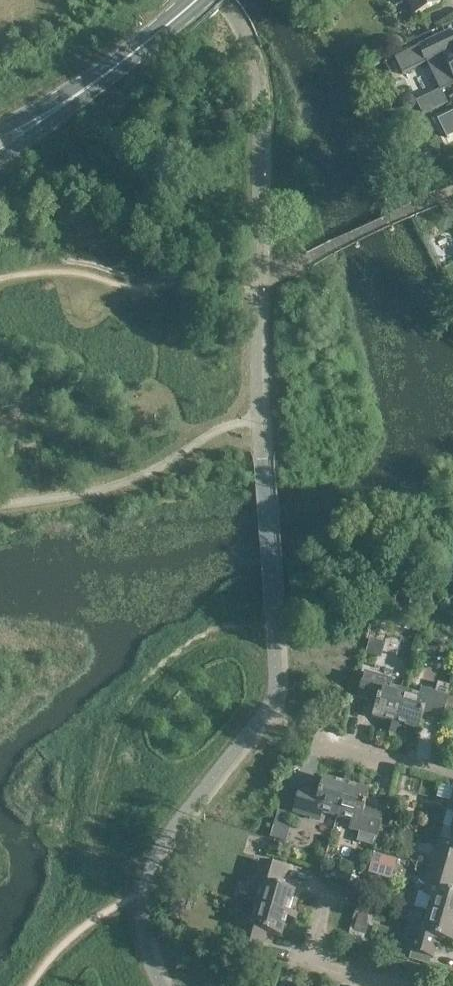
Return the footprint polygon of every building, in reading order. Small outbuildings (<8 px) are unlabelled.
[(406,2),(409,0),(416,15),(440,3),(439,0),(405,0),(406,2)] [(426,63),(442,56),(452,77),(452,41),(449,32),(418,47),(426,63)] [(440,92),(429,97),(435,110),(446,104),(440,92)] [(425,119),(414,125),(421,138),(432,133),(425,119)] [(359,670),(364,671),(375,675),(380,657),(364,652),(359,670)] [(375,675),(364,671),(357,697),(369,700),(367,706),(375,708),(373,716),(372,717),(395,723),(404,692),(389,687),(392,680),(375,675)] [(418,696),(404,692),(395,723),(418,730),(422,716),(423,713),(430,715),(429,716),(429,718),(441,721),(443,716),(449,696),(420,688),(418,696)] [(322,812),(337,816),(345,784),(323,778),(317,796),(311,794),(312,791),(299,787),(292,812),(320,820),(322,812)] [(368,791),(345,784),(337,816),(351,820),(349,828),(359,831),(357,838),(374,843),(376,836),(384,811),(371,807),(370,811),(363,809),(368,791)] [(278,810),(275,819),(283,822),(286,812),(278,810)] [(443,825),(439,839),(431,867),(452,873),(452,828),(451,828),(443,825)] [(259,890),(255,905),(287,914),(293,891),(276,886),(278,880),(281,881),(285,868),(260,860),(251,888),(259,890)] [(431,867),(423,894),(431,897),(427,911),(452,919),(452,893),(448,892),(450,885),(452,886),(452,885),(452,873),(431,867)] [(287,914),(255,905),(250,923),(242,921),(235,945),(260,952),(264,939),(261,938),(263,931),(280,937),(287,914)] [(427,911),(423,925),(415,923),(407,951),(432,958),(436,945),(433,944),(435,938),(452,943),(452,941),(452,919),(427,911)] [(357,912),(352,931),(365,935),(368,924),(365,923),(367,915),(357,912)]
